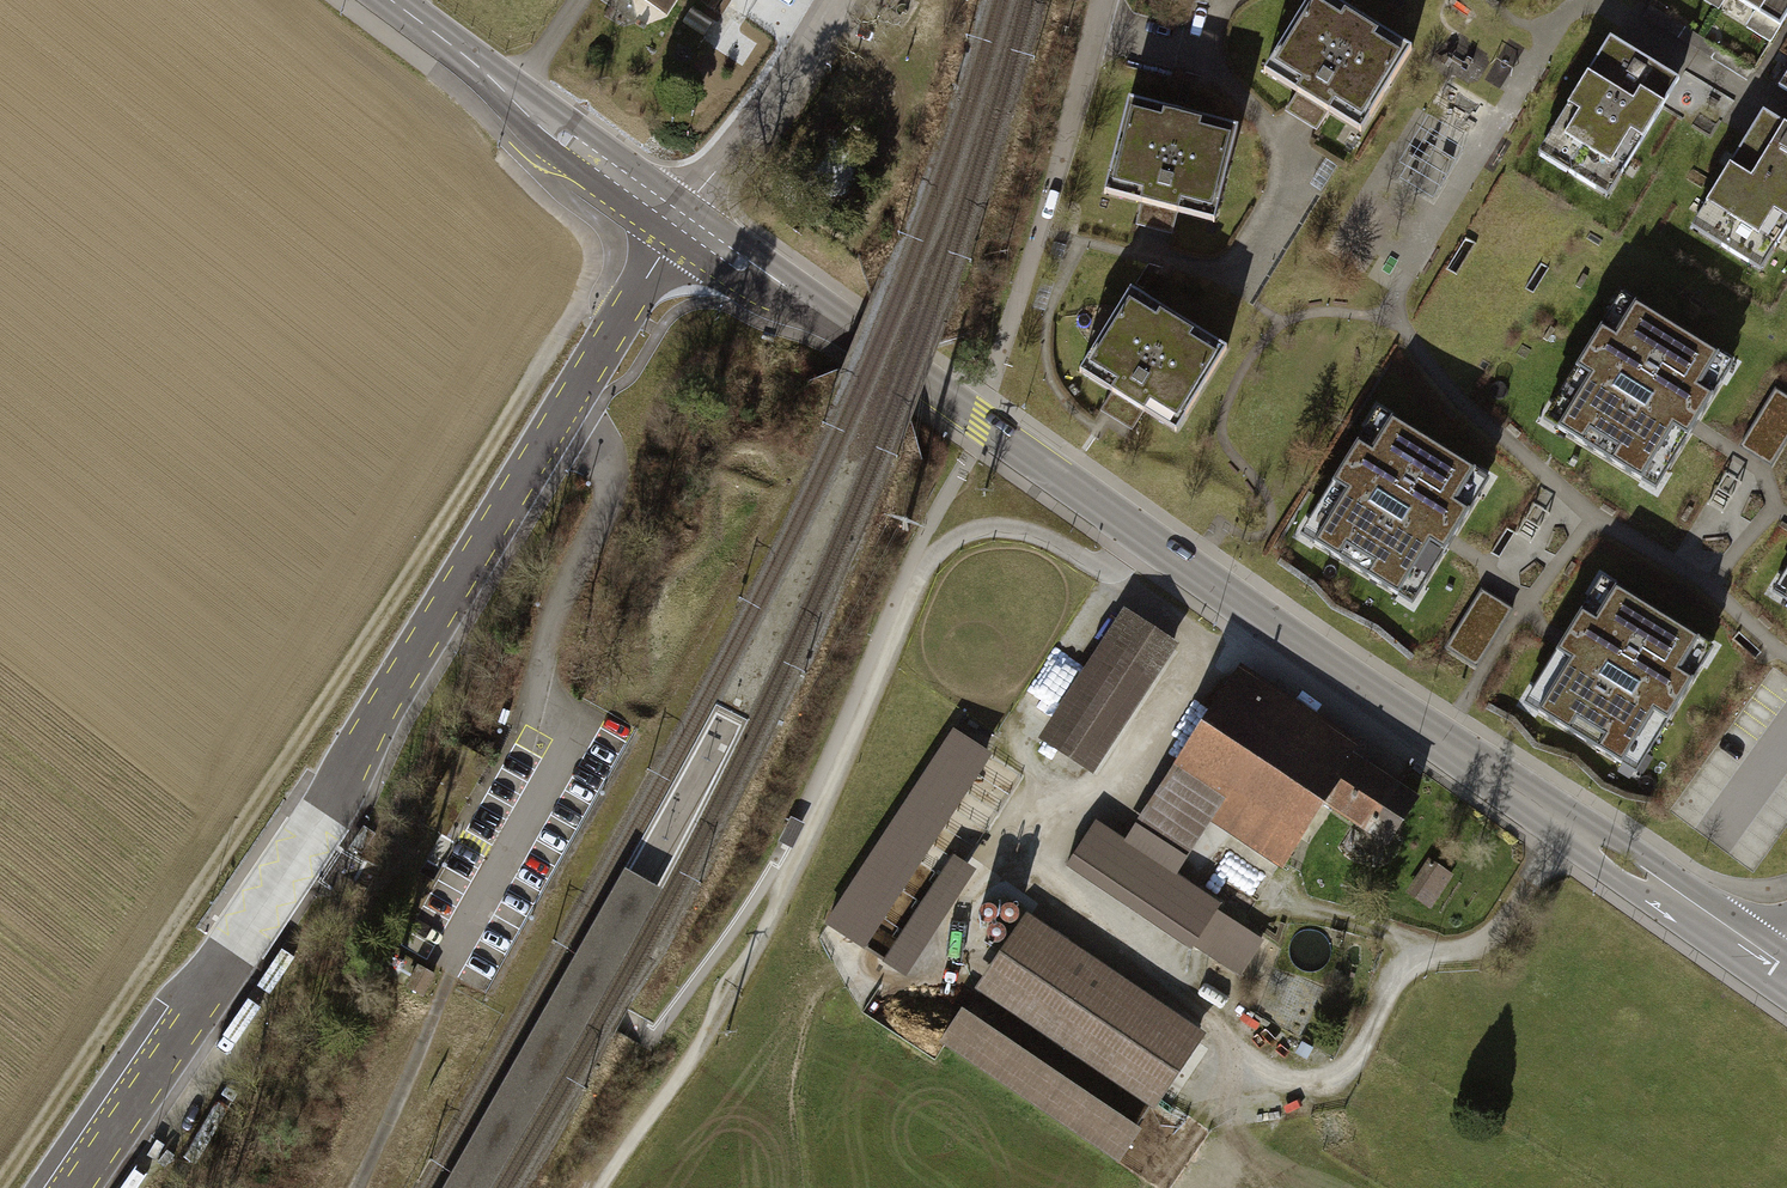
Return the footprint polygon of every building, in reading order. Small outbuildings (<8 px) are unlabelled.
[(666,26),(684,0),(627,0),(666,26)] [(1334,0),(1314,0),(1268,73),(1304,95),(1291,115),(1321,134),(1333,114),(1364,133),(1416,51),(1334,0)] [(1716,9),(1722,0),(1702,0),(1716,9)] [(1716,9),(1771,45),(1786,20),(1786,0),(1722,0),(1716,9)] [(1684,84),(1611,40),(1537,161),(1610,205),(1684,84)] [(1771,102),(1786,112),(1786,76),(1771,102)] [(1239,129),(1127,101),(1104,191),(1147,203),(1141,226),(1178,235),(1184,212),(1216,220),(1239,129)] [(1763,118),(1693,234),(1762,276),(1786,236),(1786,133),(1763,118)] [(1130,290),(1079,372),(1112,392),(1100,410),(1132,429),(1143,411),(1176,431),(1227,349),(1130,290)] [(1546,416),(1659,485),(1695,425),(1734,361),(1621,293),(1546,416)] [(1740,445),(1773,464),(1786,441),(1786,393),(1776,387),(1740,445)] [(1301,536),(1412,604),(1452,537),(1489,478),(1377,410),(1301,536)] [(1772,593),(1786,603),(1786,569),(1772,593)] [(1524,705),(1636,772),(1713,646),(1601,579),(1563,642),(1524,705)] [(1480,591),(1445,649),(1477,669),(1513,610),(1480,591)] [(1165,643),(1128,619),(1122,628),(1044,744),(1081,769),(1165,643)] [(1236,683),(1141,828),(1188,858),(1215,817),(1280,860),(1320,798),(1367,828),(1358,842),(1379,856),(1415,801),(1236,683)] [(984,752),(948,730),(821,921),(858,944),(984,752)] [(799,820),(791,816),(778,840),(787,845),(793,848),(805,824),(799,820)] [(1094,828),(1068,866),(1192,948),(1217,910),(1221,905),(1097,822),(1094,828)] [(937,847),(872,956),(913,980),(979,871),(937,847)] [(1452,877),(1431,864),(1411,895),(1432,909),(1452,877)] [(588,1022),(662,889),(625,868),(443,1187),(490,1187),(588,1022)] [(1261,941),(1231,921),(1209,954),(1239,974),(1261,941)] [(1029,922),(981,992),(1159,1113),(1163,1106),(1207,1043),(1029,922)] [(1314,974),(1320,972),(1325,968),(1328,963),(1330,957),(1329,951),(1327,946),(1323,941),(1317,938),(1312,937),(1306,938),(1300,940),(1296,945),(1293,950),(1292,957),(1294,963),(1297,968),(1302,972),(1308,974),(1314,974)] [(435,975),(418,965),(405,987),(422,997),(435,975)]
